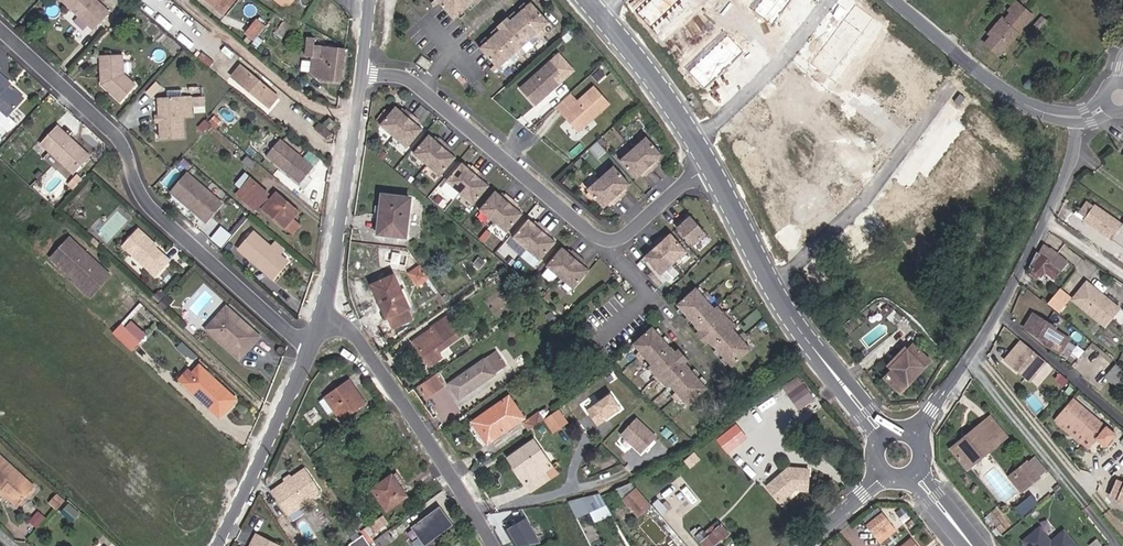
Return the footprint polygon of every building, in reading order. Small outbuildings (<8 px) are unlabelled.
[(110,12),(97,0),(62,0),(66,4),(80,14),(82,16),(82,18),(94,29),(110,12)] [(219,9),(227,0),(208,0),(219,9)] [(458,24),(478,6),(484,0),(443,0),(440,3),(440,4),(436,7),(439,10),(443,7),(458,24)] [(491,0),(484,0),(478,6),(481,9),(491,0)] [(968,49),(989,66),(1031,17),(1017,5),(1006,18),(1002,15),(988,31),(985,29),(968,49)] [(504,34),(484,52),(499,69),(495,72),(497,76),(502,72),(512,63),(508,59),(515,52),(519,57),(525,52),(521,47),(536,34),(540,39),(545,33),(541,29),(549,22),(535,6),(514,25),(504,34)] [(254,39),(266,25),(258,19),(247,33),(254,39)] [(292,26),(283,19),(272,34),(280,41),(292,26)] [(514,25),(511,22),(501,31),(504,34),(514,25)] [(341,82),(344,46),(314,44),(314,36),(306,35),(304,55),(311,55),(309,74),(319,80),(341,82)] [(123,51),(99,52),(99,73),(102,73),(104,79),(99,81),(119,100),(135,83),(123,71),(123,51)] [(539,71),(520,88),(535,105),(566,78),(561,72),(566,67),(556,56),(543,68),(542,71),(540,73),(539,71)] [(278,97),(239,65),(231,76),(269,108),(278,97)] [(604,76),(598,70),(591,76),(597,83),(604,76)] [(7,82),(8,81),(0,73),(0,109),(5,114),(20,98),(9,88),(5,88),(3,87),(7,82)] [(22,96),(7,82),(3,87),(5,88),(9,88),(20,98),(22,96)] [(578,132),(612,102),(596,85),(578,101),(563,115),(578,132)] [(193,113),(191,93),(182,94),(182,101),(174,102),(173,95),(159,96),(162,138),(185,136),(183,114),(193,113)] [(571,93),(554,108),(563,115),(578,101),(571,93)] [(205,95),(194,95),(195,104),(206,103),(205,95)] [(402,110),(395,104),(379,123),(407,146),(422,128),(415,121),(418,118),(405,107),(402,110)] [(328,114),(321,123),(329,129),(335,120),(328,114)] [(87,154),(54,124),(37,142),(70,172),(87,154)] [(436,139),(429,133),(413,151),(440,174),(456,156),(449,150),(452,147),(439,136),(436,139)] [(313,167),(280,138),(265,157),(298,184),(313,167)] [(646,138),(619,162),(635,180),(642,174),(645,177),(658,165),(655,162),(662,156),(646,138)] [(469,167),(462,161),(447,180),(474,203),(490,184),(482,179),(485,175),(472,164),(469,167)] [(622,192),(629,185),(613,167),(586,191),(602,209),(609,203),(612,206),(625,195),(622,192)] [(221,201),(187,172),(172,190),(205,219),(221,201)] [(69,188),(79,178),(74,173),(64,183),(69,188)] [(239,189),(249,177),(245,174),(232,189),(259,211),(261,208),(257,204),(239,189)] [(257,204),(267,192),(249,177),(239,189),(257,204)] [(496,190),(480,208),(507,231),(523,213),(516,207),(519,204),(506,193),(503,196),(496,190)] [(299,210),(275,191),(271,196),(261,208),(285,228),(286,226),(292,219),(299,210)] [(261,208),(271,196),(267,192),(257,204),(261,208)] [(405,237),(410,198),(381,195),(376,234),(405,237)] [(1078,213),(1112,238),(1114,235),(1122,241),(1122,229),(1120,226),(1122,223),(1096,204),(1094,206),(1087,201),(1078,213)] [(241,216),(246,210),(241,205),(236,211),(241,216)] [(681,224),(697,242),(710,230),(691,209),(685,215),(687,218),(681,224)] [(529,218),(514,237),(541,260),(557,242),(549,235),(552,232),(539,221),(536,224),(529,218)] [(293,232),(299,225),(292,219),(286,226),(293,232)] [(149,240),(135,228),(120,245),(154,275),(168,260),(152,245),(150,247),(146,243),(149,240)] [(655,247),(648,254),(664,272),(691,248),(674,230),(667,236),(664,233),(652,244),(655,247)] [(246,240),(280,270),(289,261),(280,253),(272,246),(255,231),(246,240)] [(273,277),(280,270),(246,240),(238,249),(261,270),(263,268),(273,277)] [(50,261),(85,291),(89,287),(91,290),(106,273),(68,241),(50,261)] [(285,248),(277,241),(272,246),(280,253),(285,248)] [(1036,250),(1030,266),(1041,275),(1045,270),(1055,278),(1069,261),(1053,247),(1051,249),(1045,244),(1039,252),(1036,250)] [(563,247),(547,265),(549,267),(559,275),(575,289),(590,270),(583,264),(586,261),(573,250),(570,253),(563,247)] [(477,266),(481,261),(475,256),(471,260),(477,266)] [(1041,275),(1030,266),(1027,271),(1038,280),(1041,275)] [(559,275),(549,267),(542,276),(551,283),(559,275)] [(263,268),(261,270),(271,279),(273,277),(263,268)] [(426,277),(419,268),(410,275),(417,284),(426,277)] [(89,287),(85,291),(91,297),(110,277),(106,273),(91,290),(89,287)] [(393,275),(371,285),(380,305),(382,304),(392,328),(410,320),(406,309),(407,309),(393,275)] [(1122,309),(1091,282),(1076,300),(1102,321),(1112,309),(1118,315),(1122,309)] [(706,292),(699,285),(680,302),(699,323),(698,323),(703,328),(708,334),(713,339),(717,344),(718,344),(736,364),(755,347),(749,340),(753,336),(747,330),(743,333),(737,326),(731,318),(735,315),(729,309),(725,312),(719,305),(718,306),(712,298),(716,295),(710,288),(706,292)] [(156,287),(149,295),(156,302),(164,293),(156,287)] [(1072,299),(1062,291),(1051,306),(1060,314),(1072,299)] [(165,295),(162,298),(168,304),(171,301),(165,295)] [(162,298),(157,303),(163,309),(168,304),(162,298)] [(220,307),(207,322),(216,330),(209,338),(230,357),(240,347),(243,350),(254,338),(220,307)] [(1109,326),(1118,315),(1112,309),(1102,321),(1109,326)] [(552,324),(558,320),(551,311),(546,315),(552,324)] [(1054,327),(1055,327),(1033,313),(1025,327),(1046,340),(1045,342),(1055,348),(1054,349),(1062,354),(1064,351),(1069,342),(1072,338),(1057,329),(1054,327)] [(216,330),(207,322),(200,330),(209,338),(216,330)] [(119,324),(111,333),(131,351),(138,342),(119,324)] [(436,352),(459,336),(451,324),(437,334),(433,328),(412,343),(428,365),(440,357),(436,352)] [(653,326),(633,343),(640,351),(636,354),(642,361),(646,357),(653,364),(652,365),(658,372),(654,376),(660,382),(664,379),(670,386),(671,385),(677,392),(673,396),(679,402),(683,399),(689,406),(709,388),(690,368),(691,367),(687,363),(679,353),(677,351),(672,347),(653,326)] [(703,328),(699,331),(709,343),(713,339),(708,334),(703,328)] [(1004,360),(1029,381),(1047,360),(1022,339),(1004,360)] [(1076,347),(1069,342),(1064,351),(1070,356),(1076,347)] [(183,343),(175,351),(184,359),(188,355),(191,358),(195,353),(183,343)] [(899,365),(888,377),(901,390),(925,366),(923,364),(928,358),(914,344),(896,362),(899,365)] [(240,347),(230,357),(234,360),(243,350),(240,347)] [(690,360),(680,348),(677,351),(679,353),(687,363),(690,360)] [(458,399),(506,366),(495,351),(448,384),(458,399)] [(885,374),(888,377),(899,365),(896,362),(885,374)] [(1122,384),(1122,367),(1118,363),(1107,376),(1120,387),(1122,384)] [(186,370),(177,380),(218,418),(237,399),(199,364),(190,374),(186,370)] [(436,373),(422,382),(431,394),(444,385),(436,373)] [(799,373),(782,386),(798,409),(815,397),(799,373)] [(340,420),(363,403),(349,382),(319,402),(328,414),(334,411),(340,420)] [(607,389),(586,410),(601,426),(623,404),(607,389)] [(486,444),(522,419),(508,398),(471,423),(486,444)] [(1114,434),(1085,408),(1075,400),(1060,416),(1092,444),(1097,438),(1105,445),(1114,434)] [(559,408),(544,419),(554,433),(569,422),(559,408)] [(528,430),(543,420),(538,413),(524,423),(528,430)] [(971,437),(955,450),(968,467),(1007,436),(991,415),(968,434),(971,437)] [(1092,444),(1060,416),(1057,421),(1088,449),(1092,444)] [(656,437),(637,419),(622,435),(641,453),(656,437)] [(738,422),(717,436),(727,451),(748,438),(738,422)] [(341,434),(336,437),(340,443),(344,439),(341,434)] [(952,447),(955,450),(971,437),(968,434),(952,447)] [(810,446),(800,437),(792,444),(802,455),(810,446)] [(536,454),(540,451),(532,440),(507,458),(531,492),(556,474),(551,467),(547,469),(536,454)] [(551,467),(540,451),(536,454),(547,469),(551,467)] [(0,487),(9,494),(17,502),(31,486),(0,457),(0,487)] [(1016,470),(1029,485),(1040,476),(1028,461),(1016,470)] [(806,469),(785,466),(763,484),(776,501),(776,500),(781,500),(785,497),(785,492),(787,491),(785,489),(787,487),(789,490),(791,488),(803,490),(806,469)] [(287,483),(273,493),(290,517),(321,494),(305,470),(292,479),(287,483)] [(1010,475),(1022,490),(1029,485),(1016,470),(1010,475)] [(395,473),(387,478),(396,489),(399,487),(403,484),(395,473)] [(396,489),(387,478),(371,490),(387,510),(406,497),(399,487),(396,489)] [(1122,488),(1122,483),(1119,481),(1113,497),(1118,499),(1122,488)] [(0,487),(0,493),(6,498),(9,494),(0,487)] [(56,511),(64,502),(51,490),(42,499),(56,511)] [(638,517),(649,508),(634,490),(626,496),(630,500),(626,503),(638,517)] [(600,491),(570,499),(575,516),(605,507),(600,491)] [(1033,494),(1016,505),(1022,514),(1038,502),(1033,494)] [(624,518),(631,513),(621,500),(615,505),(624,518)] [(440,506),(411,528),(424,545),(426,545),(454,525),(440,506)] [(883,511),(867,525),(875,535),(892,522),(883,511)] [(351,517),(357,527),(363,523),(356,513),(351,517)] [(384,527),(388,524),(382,517),(368,527),(373,534),(384,527)] [(524,518),(505,530),(515,545),(517,545),(539,542),(524,518)] [(693,537),(699,543),(720,524),(717,520),(704,532),(702,530),(695,536),(693,537)] [(892,522),(875,535),(880,541),(897,528),(892,522)] [(729,534),(720,524),(699,543),(701,545),(713,545),(721,539),(721,540),(729,534)] [(695,536),(702,530),(700,526),(697,529),(696,528),(690,532),(695,536)] [(1064,529),(1051,540),(1039,526),(1023,540),(1029,545),(1079,545),(1064,529)] [(374,541),(387,532),(384,527),(373,534),(368,527),(360,532),(362,535),(369,545),(374,541)] [(374,541),(377,545),(392,545),(396,543),(387,532),(374,541)] [(253,534),(248,545),(279,545),(253,534)] [(362,535),(350,543),(353,545),(370,545),(369,545),(362,535)] [(1102,542),(1097,536),(1089,543),(1091,545),(1097,545),(1102,542)]
